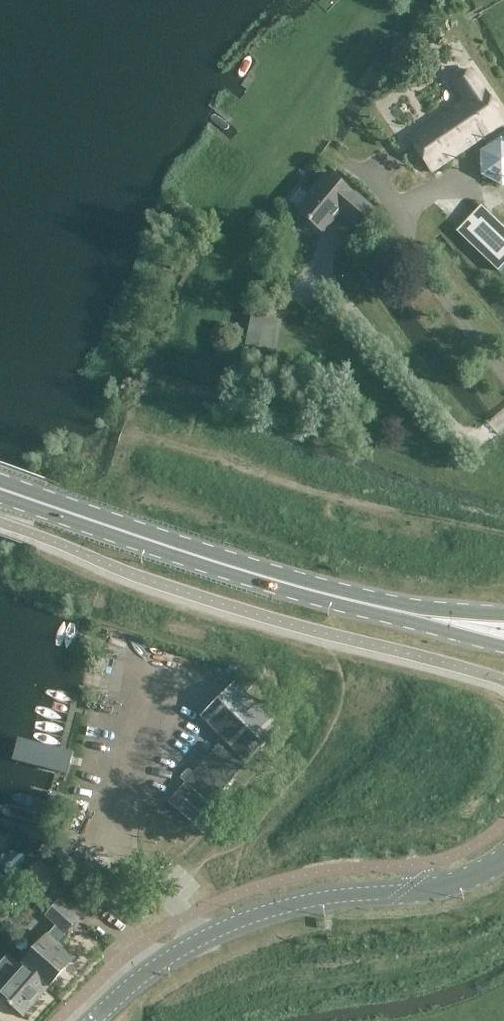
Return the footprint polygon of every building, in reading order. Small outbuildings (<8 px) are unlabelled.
[(408,138),(433,173),(503,125),(503,118),(471,68),(452,81),(465,99),(408,138)] [(499,138),(480,150),(481,173),(501,184),(503,182),(503,140),(499,138)] [(358,227),(372,209),(329,173),(297,211),(321,231),(339,210),(358,227)] [(481,206),(457,231),(501,273),(503,269),(503,228),(481,206)] [(280,321),(250,315),(244,345),(274,351),(280,321)] [(236,682),(233,685),(224,693),(201,717),(247,764),(283,728),(236,682)] [(193,823),(243,766),(219,744),(169,801),(193,823)] [(54,878),(38,864),(28,875),(44,889),(54,878)] [(56,924),(22,963),(50,988),(76,959),(57,942),(65,932),(67,933),(80,918),(61,902),(48,917),(56,924)] [(50,988),(22,963),(0,989),(0,996),(24,1017),(50,988)]
